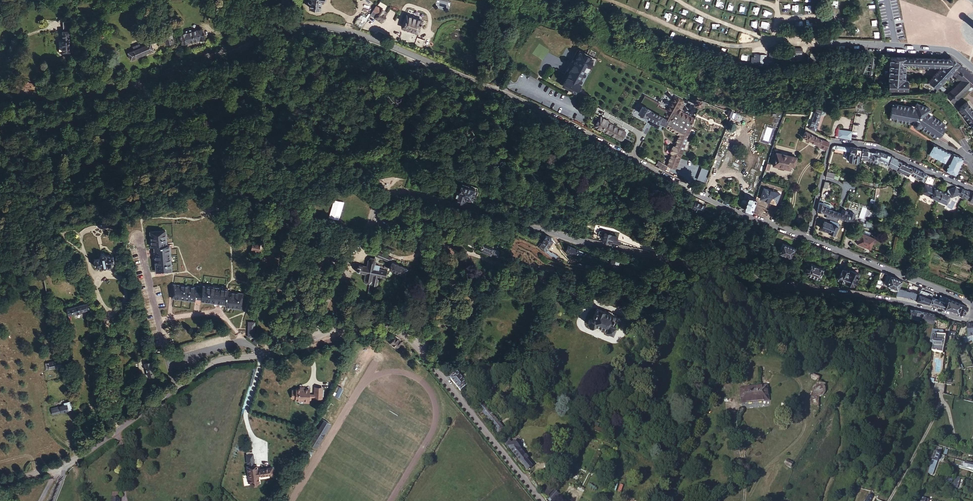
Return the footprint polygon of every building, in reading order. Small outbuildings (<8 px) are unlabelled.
[(309,0),(309,1),(310,1),(310,2),(311,2),(310,7),(321,9),(322,0),(324,0),(326,0),(309,0)] [(378,12),(375,18),(382,22),(385,15),(378,12)] [(407,15),(403,27),(418,32),(422,19),(407,15)] [(504,16),(503,22),(510,24),(510,27),(515,28),(515,25),(516,25),(517,20),(504,16)] [(355,24),(362,28),(366,21),(358,18),(355,24)] [(71,52),(70,32),(71,31),(71,21),(63,21),(63,32),(63,43),(59,43),(59,52),(67,52),(67,56),(71,56),(71,52)] [(180,33),(183,44),(189,42),(189,41),(200,39),(205,38),(203,28),(198,29),(198,30),(192,31),(192,29),(186,30),(187,32),(180,33)] [(170,36),(165,37),(167,44),(174,42),(172,35),(170,36)] [(128,52),(131,59),(154,50),(151,43),(141,47),(140,44),(133,47),(135,50),(128,52)] [(550,77),(559,82),(576,50),(575,50),(574,52),(569,50),(566,56),(564,55),(563,55),(562,56),(561,57),(561,59),(562,61),(564,62),(562,66),(560,65),(557,70),(554,68),(550,77)] [(576,50),(559,82),(575,91),(591,58),(584,54),(576,50)] [(792,52),(792,62),(802,63),(802,52),(795,52),(792,52)] [(755,58),(755,65),(763,66),(763,64),(764,64),(765,64),(765,61),(767,61),(767,56),(762,56),(762,61),(759,61),(759,56),(755,55),(755,58)] [(873,73),(875,56),(868,56),(862,73),(863,75),(865,75),(870,59),(872,59),(869,75),(871,76),(873,73)] [(937,66),(943,59),(890,57),(888,85),(888,91),(889,91),(908,91),(908,82),(908,81),(905,80),(905,64),(915,65),(915,66),(937,66)] [(951,57),(949,59),(943,67),(929,82),(937,89),(942,93),(944,91),(941,85),(952,72),(959,64),(951,57)] [(959,64),(952,72),(955,75),(954,76),(955,76),(956,76),(958,78),(956,80),(959,83),(957,85),(956,84),(955,85),(956,86),(953,89),(952,88),(953,90),(947,97),(954,104),(960,97),(962,98),(962,97),(961,96),(964,93),(965,94),(966,93),(964,92),(967,89),(969,91),(971,91),(972,88),(972,76),(959,64)] [(17,88),(27,90),(28,89),(35,90),(36,89),(38,90),(39,85),(36,85),(36,84),(29,82),(19,79),(17,88)] [(668,164),(676,168),(680,159),(695,120),(696,118),(681,111),(684,106),(683,105),(681,104),(682,101),(683,99),(674,95),(666,110),(657,105),(658,103),(643,95),(639,102),(636,107),(640,109),(638,111),(671,129),(671,130),(680,135),(676,146),(675,146),(674,146),(672,152),(672,153),(668,164)] [(892,106),(890,117),(893,118),(893,120),(910,123),(912,123),(913,126),(917,127),(919,126),(921,127),(936,137),(937,135),(939,137),(942,133),(945,127),(943,126),(945,124),(931,115),(928,113),(929,111),(930,108),(917,103),(916,105),(915,107),(911,107),(895,104),(895,107),(892,106)] [(968,103),(959,110),(972,127),(972,109),(968,103)] [(814,111),(809,128),(815,131),(821,114),(823,114),(824,113),(824,111),(824,110),(819,109),(815,108),(814,111)] [(608,121),(600,117),(596,126),(620,140),(624,132),(607,123),(608,121)] [(817,136),(806,131),(802,137),(819,145),(819,147),(827,150),(829,143),(824,141),(817,136)] [(945,163),(950,153),(933,144),(928,154),(945,163)] [(858,162),(860,149),(856,148),(847,147),(845,147),(835,145),(832,147),(832,148),(850,151),(849,161),(858,162)] [(873,161),(874,152),(870,152),(869,151),(868,150),(865,149),(862,149),(861,159),(869,160),(873,161)] [(776,152),(773,165),(790,169),(791,165),(794,166),(796,157),(776,152)] [(898,169),(901,162),(899,161),(897,160),(897,159),(892,156),(881,153),(880,153),(880,160),(884,162),(884,163),(894,168),(895,168),(897,169),(898,169)] [(953,154),(946,171),(956,176),(964,158),(953,154)] [(722,157),(719,156),(717,155),(713,166),(718,168),(722,157)] [(908,174),(912,167),(908,165),(901,162),(898,169),(901,171),(908,174)] [(925,181),(927,174),(923,172),(914,168),(912,167),(908,174),(908,175),(910,176),(909,179),(914,181),(916,176),(925,181)] [(834,179),(838,180),(839,177),(834,176),(835,174),(827,172),(826,177),(834,179)] [(920,193),(938,200),(942,190),(932,186),(936,178),(927,174),(925,181),(923,186),(922,189),(920,193)] [(457,199),(456,201),(465,204),(467,199),(471,200),(472,196),(475,197),(477,187),(461,182),(459,191),(456,191),(454,198),(457,199)] [(942,190),(938,200),(946,204),(950,194),(952,197),(953,196),(953,197),(958,194),(960,194),(962,195),(962,196),(964,197),(968,190),(955,186),(949,183),(945,192),(942,190)] [(764,188),(760,199),(776,205),(780,193),(764,188)] [(968,190),(964,197),(963,198),(970,201),(972,193),(968,190)] [(744,209),(752,213),(756,199),(752,198),(753,194),(748,192),(746,193),(744,199),(747,200),(746,206),(744,209)] [(696,202),(693,210),(701,214),(705,206),(696,202)] [(819,202),(817,211),(822,212),(827,214),(834,216),(835,211),(823,207),(824,203),(819,202)] [(834,216),(839,217),(847,220),(849,214),(847,213),(846,215),(839,212),(840,211),(837,210),(836,211),(835,211),(834,216)] [(835,234),(839,223),(830,220),(829,223),(824,221),(821,228),(829,231),(830,232),(830,233),(833,234),(834,233),(835,234)] [(155,244),(157,270),(173,268),(170,242),(173,242),(172,229),(156,230),(158,244),(155,244)] [(604,232),(602,241),(612,243),(612,241),(616,242),(617,236),(604,232)] [(857,244),(871,249),(875,238),(862,233),(857,244)] [(550,237),(545,235),(541,244),(539,243),(537,247),(538,247),(549,256),(555,259),(557,257),(552,254),(551,254),(546,250),(553,240),(550,237)] [(482,247),(480,250),(496,256),(498,251),(484,245),(484,244),(483,243),(482,243),(481,243),(480,244),(480,245),(480,246),(481,247),(482,247)] [(779,253),(791,258),(795,248),(783,243),(779,253)] [(567,246),(565,252),(570,254),(569,256),(575,258),(576,256),(579,258),(581,251),(567,246)] [(103,254),(96,256),(97,263),(102,262),(103,265),(114,263),(113,259),(116,259),(114,253),(112,254),(111,251),(107,252),(106,249),(102,250),(103,254)] [(376,251),(375,256),(391,262),(393,258),(376,251)] [(830,259),(838,262),(840,256),(839,256),(835,254),(832,253),(830,259)] [(377,281),(377,276),(385,278),(387,271),(385,270),(379,269),(380,266),(375,265),(375,263),(374,259),(371,259),(368,261),(367,267),(359,265),(358,267),(355,267),(354,267),(353,268),(353,269),(354,269),(354,270),(355,271),(357,271),(357,273),(365,274),(364,280),(365,283),(369,284),(371,282),(371,285),(381,287),(383,282),(377,281)] [(609,266),(616,268),(619,261),(611,259),(609,266)] [(408,276),(410,270),(408,269),(392,262),(389,269),(404,275),(405,275),(406,276),(408,276)] [(819,279),(823,268),(811,263),(809,268),(805,266),(804,270),(807,271),(806,274),(819,279)] [(842,269),(838,279),(854,285),(859,273),(849,269),(848,271),(842,269)] [(885,274),(882,272),(879,281),(884,283),(887,275),(885,274)] [(898,289),(902,280),(891,276),(887,285),(898,290),(898,289)] [(202,298),(202,302),(228,305),(228,308),(245,310),(247,293),(229,291),(229,288),(204,285),(203,292),(202,298)] [(195,302),(196,298),(196,292),(197,288),(174,286),(172,300),(195,302)] [(924,303),(929,304),(931,297),(933,294),(922,290),(922,289),(922,288),(919,294),(917,301),(924,303)] [(914,301),(917,301),(919,294),(909,292),(898,289),(898,290),(896,297),(906,299),(914,301)] [(938,307),(944,308),(945,305),(944,305),(946,297),(940,295),(938,300),(936,299),(931,297),(929,304),(936,306),(938,307)] [(957,312),(960,303),(948,298),(945,305),(944,308),(950,310),(957,312)] [(69,311),(89,306),(88,300),(67,305),(69,311)] [(966,305),(960,303),(957,312),(964,314),(965,310),(966,305)] [(605,312),(604,311),(596,308),(592,319),(591,319),(588,320),(587,323),(588,325),(591,327),(594,325),(594,324),(605,329),(604,331),(612,334),(614,329),(615,330),(620,320),(615,318),(614,317),(614,316),(604,312),(605,312)] [(921,321),(923,313),(917,311),(910,310),(908,318),(921,321)] [(934,324),(935,315),(930,314),(923,313),(921,321),(934,324)] [(933,350),(944,353),(945,348),(945,347),(947,337),(943,337),(936,335),(936,336),(932,336),(930,344),(934,345),(934,346),(934,347),(933,350)] [(397,348),(402,343),(396,337),(390,344),(396,349),(397,348)] [(59,356),(50,358),(48,358),(49,365),(63,362),(62,354),(58,355),(59,356)] [(149,377),(156,375),(152,362),(145,364),(149,377)] [(451,378),(451,379),(461,392),(468,386),(465,382),(469,379),(466,374),(461,378),(458,373),(455,375),(453,373),(450,376),(451,378)] [(741,389),(742,403),(768,400),(767,387),(769,387),(768,384),(750,386),(750,389),(741,389)] [(301,389),(298,388),(297,390),(294,390),(293,398),(297,398),(297,399),(305,400),(304,402),(310,403),(310,398),(311,394),(311,389),(305,389),(301,389)] [(316,395),(315,398),(323,399),(324,389),(316,388),(316,395)] [(52,410),(53,412),(72,405),(69,397),(63,400),(64,403),(59,404),(52,407),(52,410)] [(482,403),(478,406),(494,426),(493,427),(498,434),(503,430),(482,403)] [(312,441),(313,442),(326,421),(325,420),(312,441)] [(326,421),(313,442),(312,444),(318,447),(332,424),(326,421)] [(592,430),(590,435),(610,444),(612,438),(603,434),(592,430)] [(509,439),(504,444),(508,448),(509,447),(528,470),(532,467),(526,460),(527,459),(528,459),(520,449),(521,448),(515,442),(513,444),(509,439)] [(941,455),(935,453),(933,459),(928,474),(933,476),(938,461),(941,455)] [(250,464),(250,467),(253,466),(253,463),(255,463),(253,455),(246,456),(248,464),(250,464)] [(248,467),(251,485),(254,484),(257,484),(260,483),(259,476),(262,475),(262,476),(272,474),(274,474),(273,468),(261,470),(261,471),(258,471),(257,466),(253,466),(250,467),(248,467)] [(542,492),(547,497),(548,496),(553,491),(549,488),(548,487),(547,485),(541,491),(542,492)] [(555,490),(549,497),(552,500),(558,494),(555,490)]
